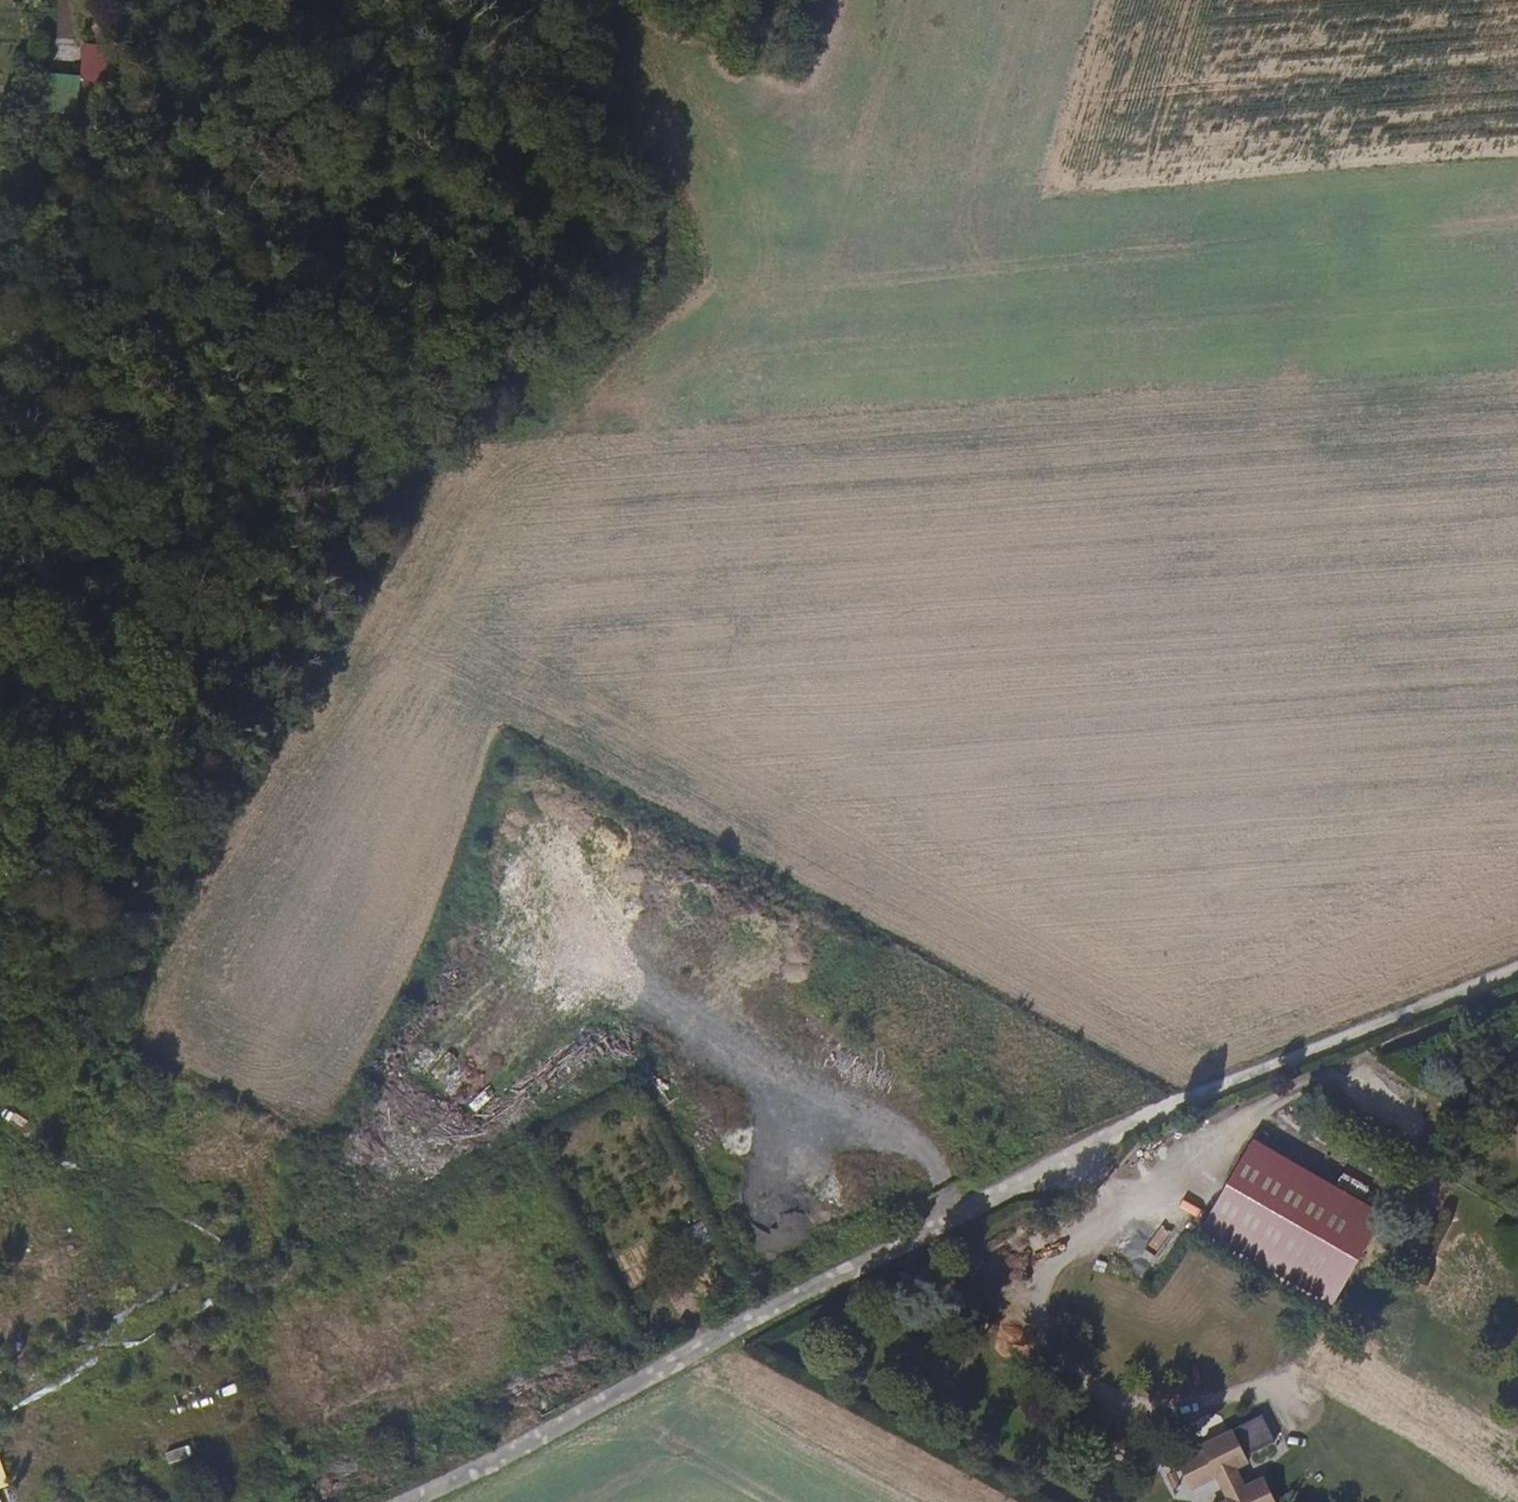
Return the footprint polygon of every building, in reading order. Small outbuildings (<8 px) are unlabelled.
[(1337,1296),(1380,1209),(1250,1143),(1205,1231),(1337,1296)] [(1285,1434),(1272,1408),(1214,1440),(1216,1445),(1194,1457),(1205,1483),(1229,1469),(1242,1491),(1224,1501),(1286,1501),(1291,1500),(1274,1470),(1257,1479),(1248,1463),(1258,1456),(1255,1450),(1285,1434)]
